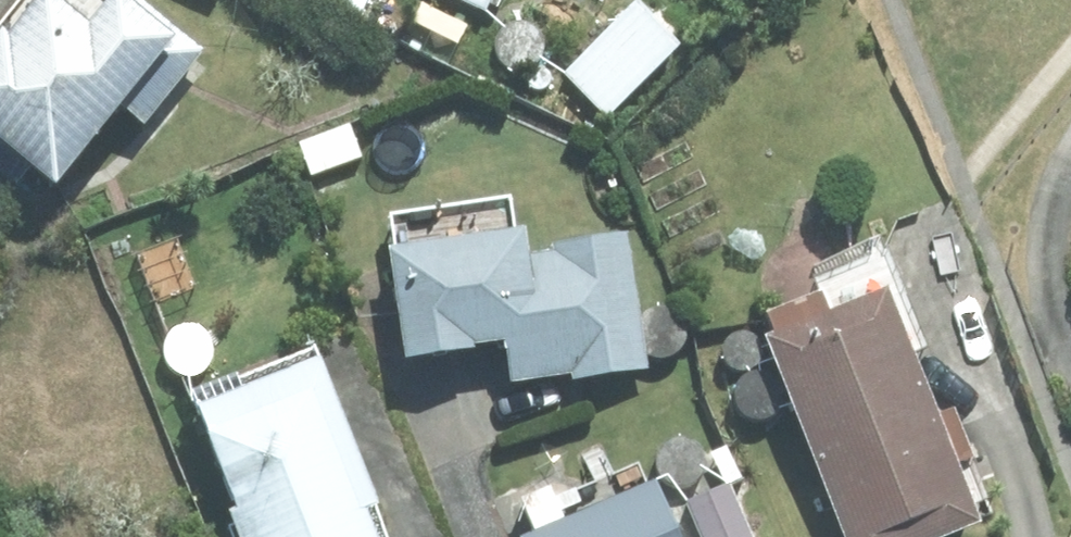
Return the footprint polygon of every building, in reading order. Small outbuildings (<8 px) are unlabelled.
[(40,229),(112,133),(138,152),(196,73),(98,0),(62,0),(59,5),(52,0),(37,0),(0,49),(0,200),(40,229)] [(208,13),(215,0),(181,0),(208,13)] [(315,10),(356,32),(373,0),(304,0),(315,10)] [(477,34),(495,0),(412,0),(477,34)] [(629,26),(563,91),(603,133),(669,67),(629,26)] [(345,141),(291,163),(303,194),(358,174),(345,141)] [(393,396),(464,386),(463,381),(498,376),(503,403),(564,395),(566,404),(638,394),(617,260),(546,270),(548,280),(511,286),(509,268),(376,288),(393,396)] [(752,351),(762,372),(753,377),(822,536),(965,536),(945,493),(965,484),(944,437),(927,445),(875,326),(818,349),(808,327),(752,351)] [(233,536),(357,536),(372,530),(298,374),(181,430),(233,536)] [(686,536),(739,536),(722,505),(682,529),(686,536)] [(584,536),(659,536),(648,510),(584,536)]
